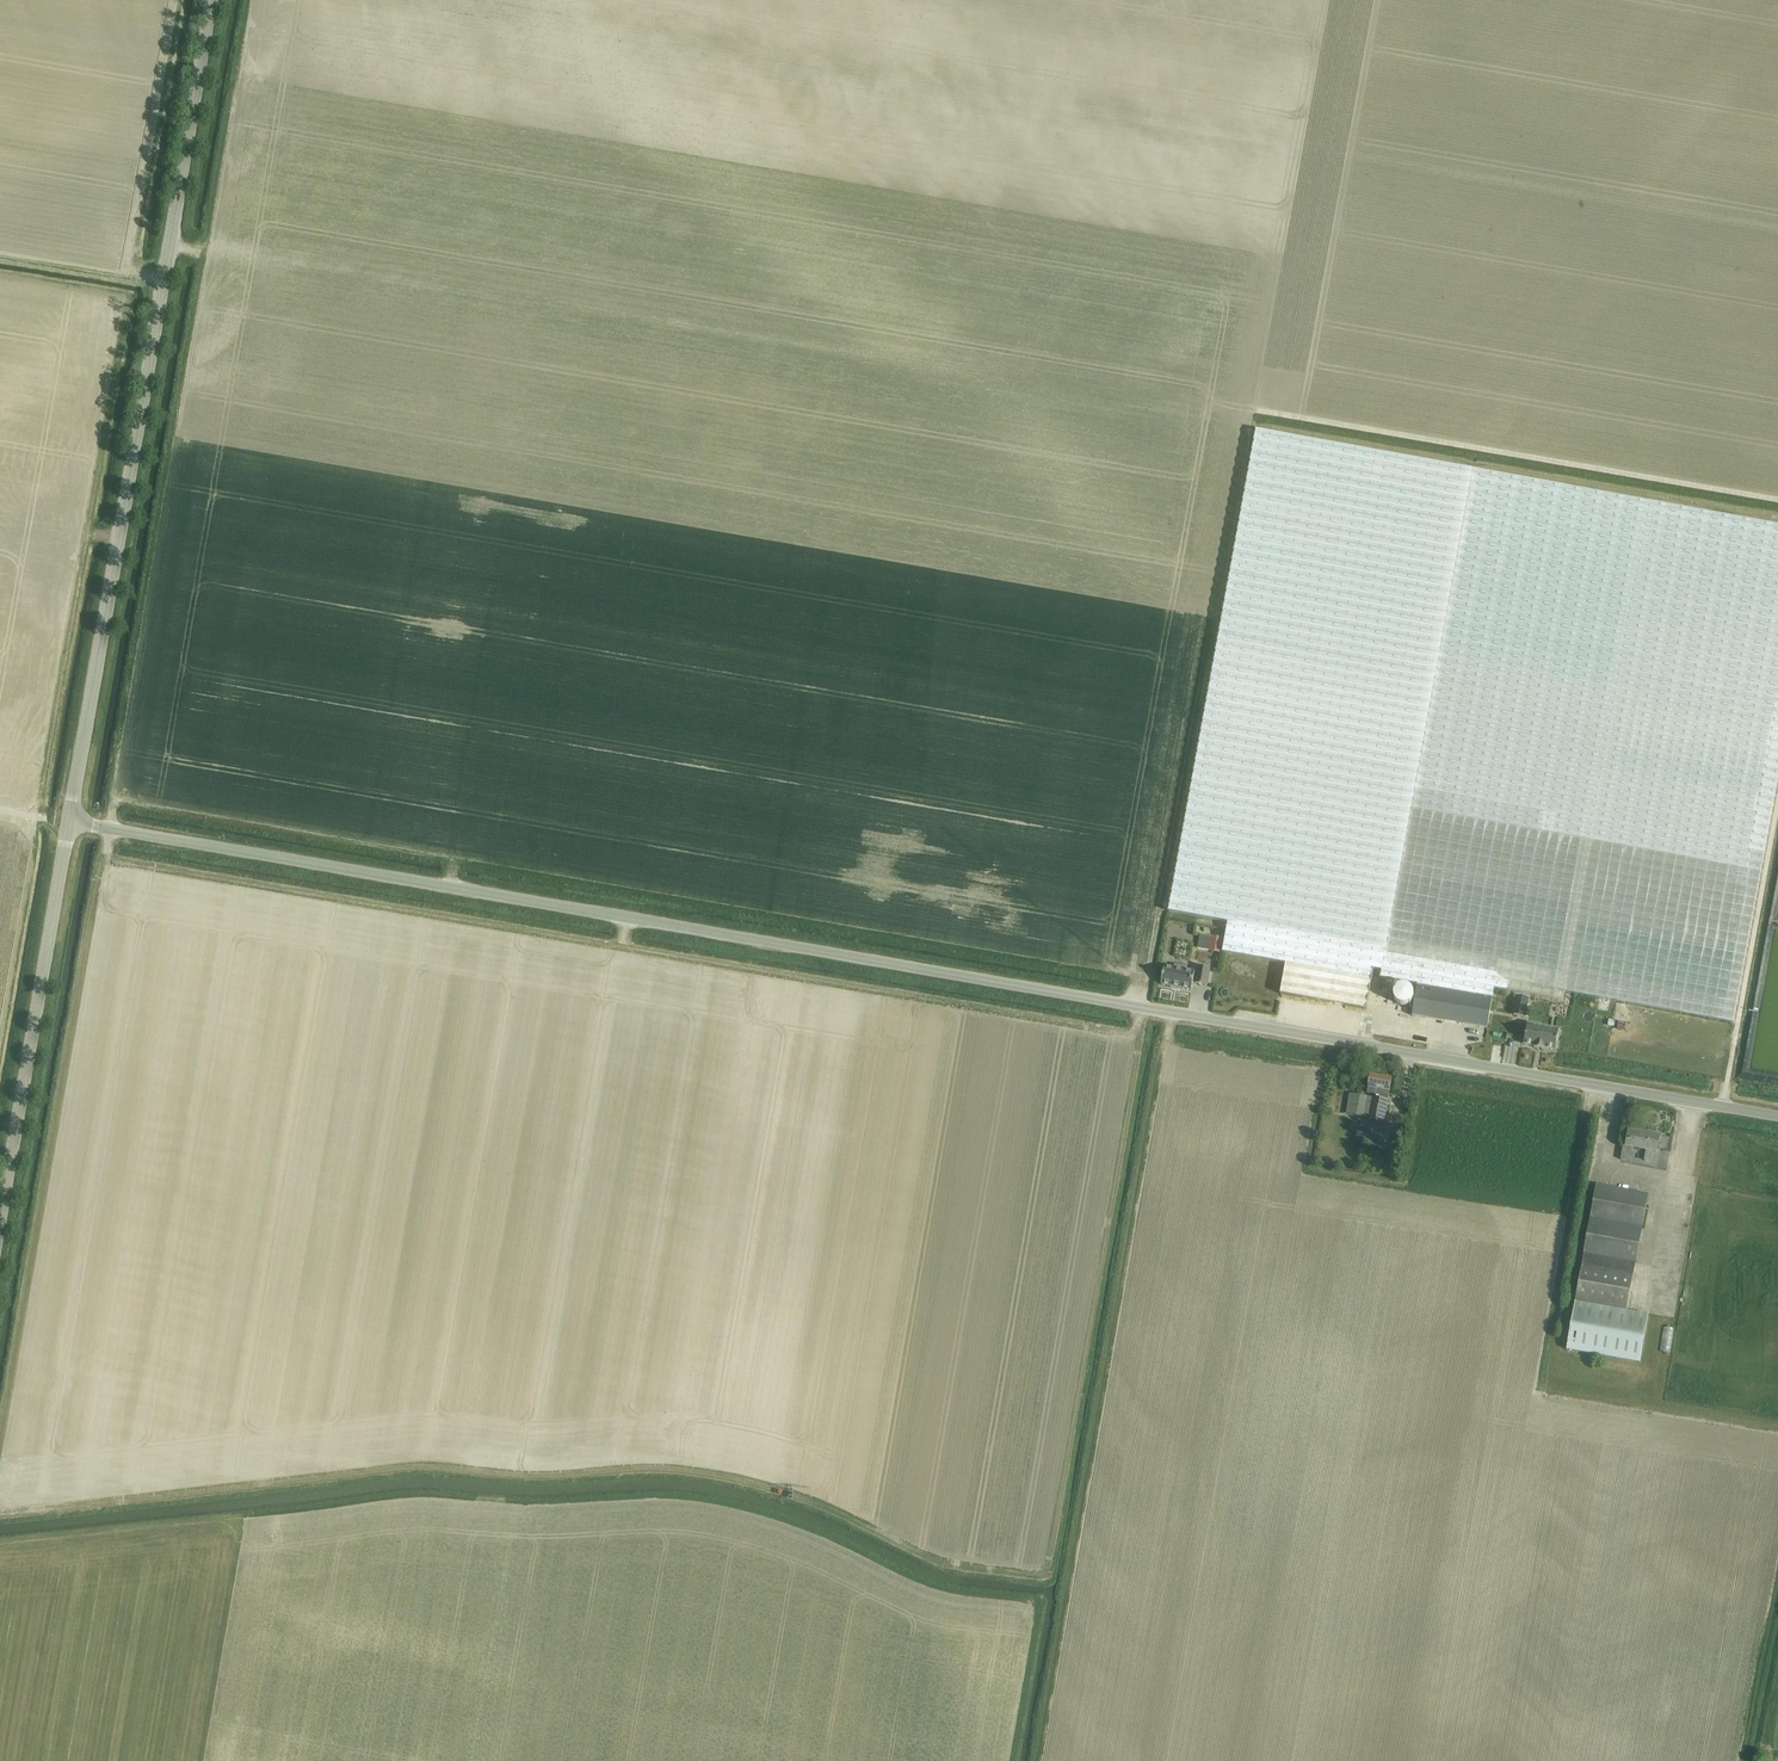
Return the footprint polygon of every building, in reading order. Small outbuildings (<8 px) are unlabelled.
[(1777,781),(1777,525),(1257,430),(1169,912),(1228,923),(1223,953),(1286,964),(1281,995),(1367,1010),(1374,970),(1382,972),(1381,978),(1418,984),(1412,1016),(1488,1029),(1495,989),(1563,1001),(1565,992),(1734,1023),(1777,781)] [(1211,937),(1209,952),(1220,954),(1223,939),(1211,937)] [(1165,967),(1161,985),(1192,990),(1193,982),(1196,983),(1196,984),(1207,986),(1210,969),(1199,967),(1197,973),(1195,973),(1195,972),(1185,970),(1186,967),(1175,965),(1175,968),(1165,967)] [(1394,996),(1394,997),(1395,999),(1395,1001),(1396,1002),(1398,1003),(1399,1005),(1401,1005),(1402,1006),(1404,1006),(1406,1006),(1408,1005),(1409,1005),(1411,1004),(1412,1002),(1413,1001),(1414,999),(1414,997),(1414,996),(1414,995),(1414,994),(1414,992),(1413,991),(1412,989),(1411,988),(1409,987),(1408,986),(1406,986),(1404,986),(1402,986),(1401,986),(1399,987),(1398,988),(1396,989),(1395,991),(1395,992),(1394,994),(1394,996)] [(1517,997),(1513,1014),(1525,1016),(1528,999),(1517,997)] [(1561,1012),(1563,1003),(1553,1002),(1552,1011),(1561,1012)] [(1528,1023),(1524,1045),(1534,1047),(1533,1048),(1546,1050),(1546,1049),(1556,1051),(1560,1029),(1528,1023)] [(1370,1075),(1368,1087),(1367,1094),(1374,1095),(1374,1098),(1373,1098),(1373,1099),(1348,1094),(1345,1114),(1385,1121),(1388,1101),(1390,1091),(1392,1079),(1370,1075)] [(1656,1152),(1659,1136),(1641,1133),(1630,1131),(1627,1147),(1623,1146),(1621,1160),(1630,1162),(1633,1148),(1638,1148),(1638,1149),(1646,1150),(1644,1161),(1651,1162),(1653,1151),(1656,1152)] [(1384,1167),(1382,1174),(1394,1177),(1396,1170),(1384,1167)] [(1627,1310),(1648,1195),(1597,1186),(1576,1301),(1567,1348),(1640,1361),(1649,1314),(1627,1310)]
